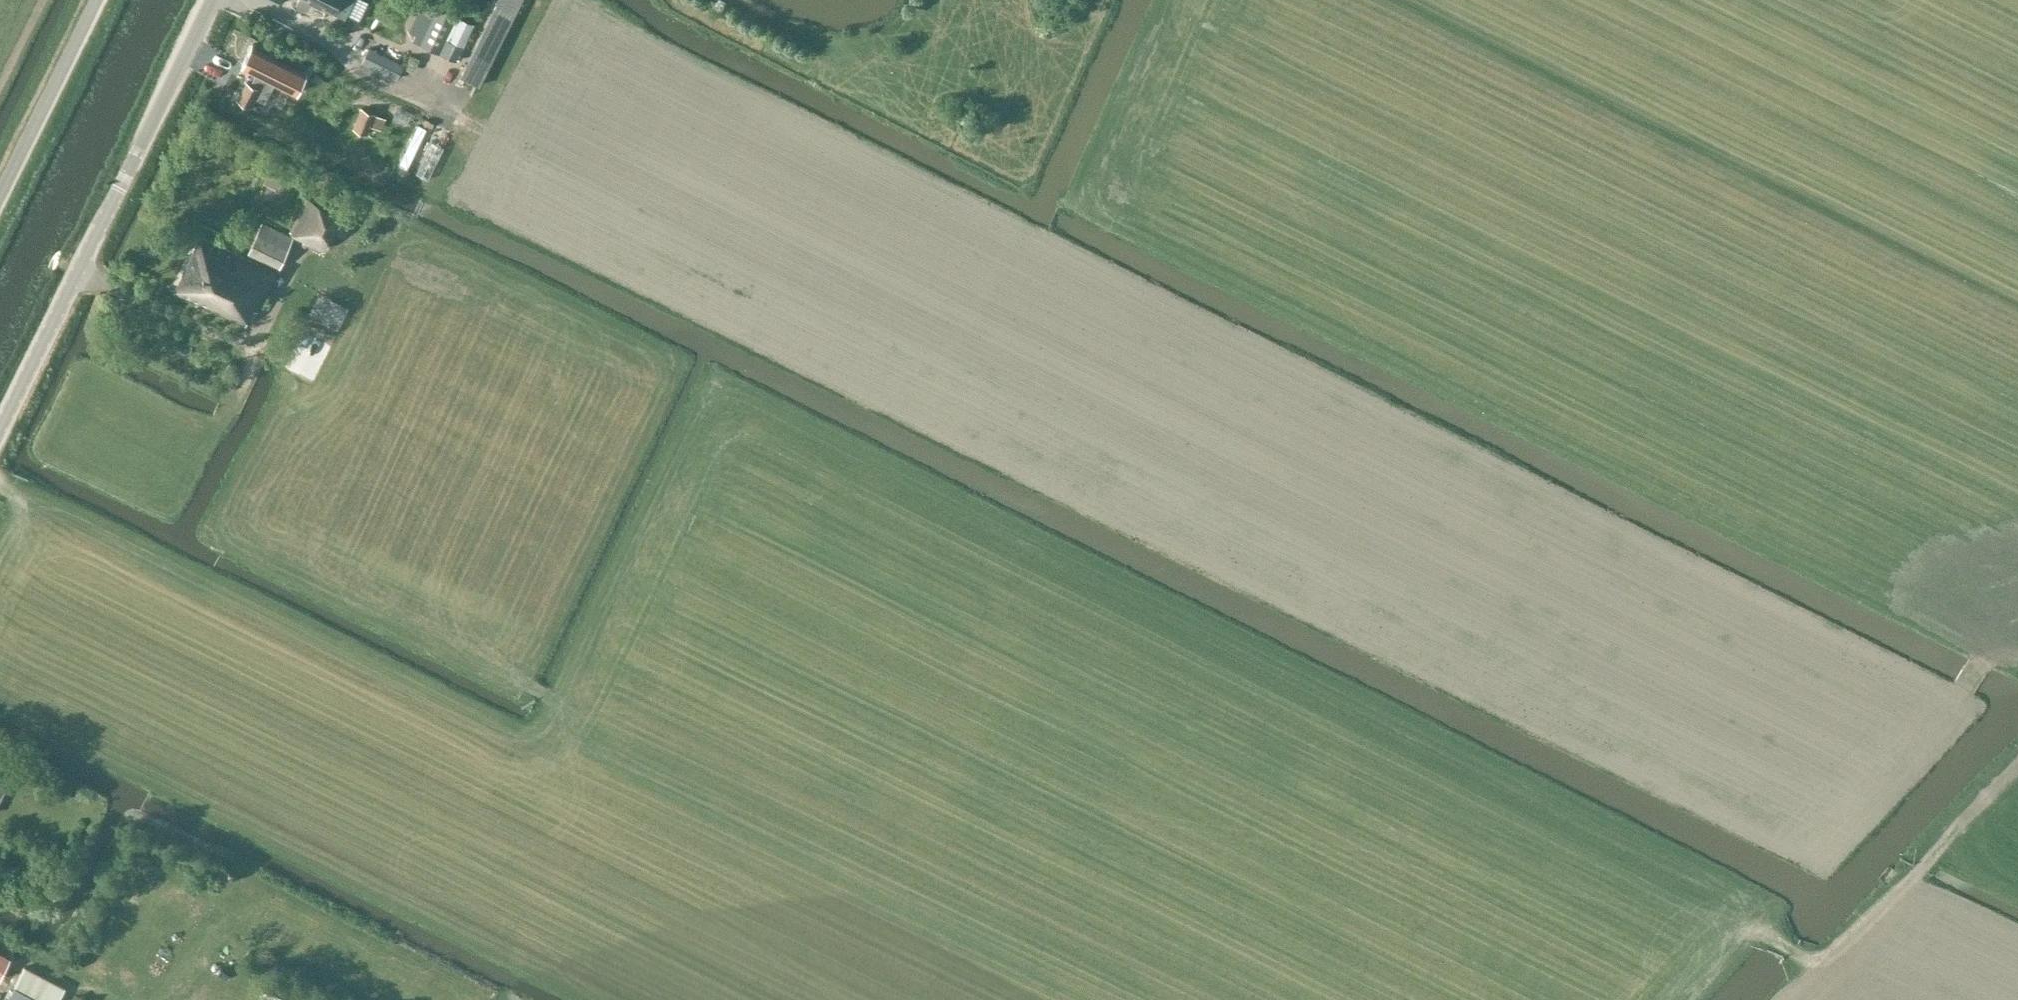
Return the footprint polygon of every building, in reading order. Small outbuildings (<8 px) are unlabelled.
[(296,3),(298,7),(305,10),(308,9),(312,2),(329,10),(334,12),(344,17),(346,14),(362,21),(371,2),(367,0),(298,0),(296,3)] [(523,0),(499,0),(462,75),(480,85),(523,0)] [(430,2),(413,39),(420,42),(439,51),(443,53),(456,60),(462,47),(470,29),(474,22),(457,14),(438,6),(430,2)] [(252,44),(242,63),(249,66),(257,71),(276,80),(275,83),(295,93),(306,72),(286,62),(259,48),(252,44)] [(405,64),(368,48),(361,62),(398,80),(405,64)] [(247,82),(237,99),(250,106),(254,97),(265,102),(275,83),(276,80),(257,71),(251,84),(247,82)] [(367,134),(371,125),(381,129),(385,117),(361,108),(353,129),(367,134)] [(305,239),(303,242),(323,249),(341,212),(307,196),(291,232),(305,239)] [(262,224),(253,243),(247,255),(279,269),(293,237),(262,224)] [(255,308),(259,310),(277,271),(201,235),(174,291),(248,323),(255,308)] [(0,767),(0,801),(13,774),(0,767)] [(7,999),(59,999),(66,987),(25,966),(7,999)]
